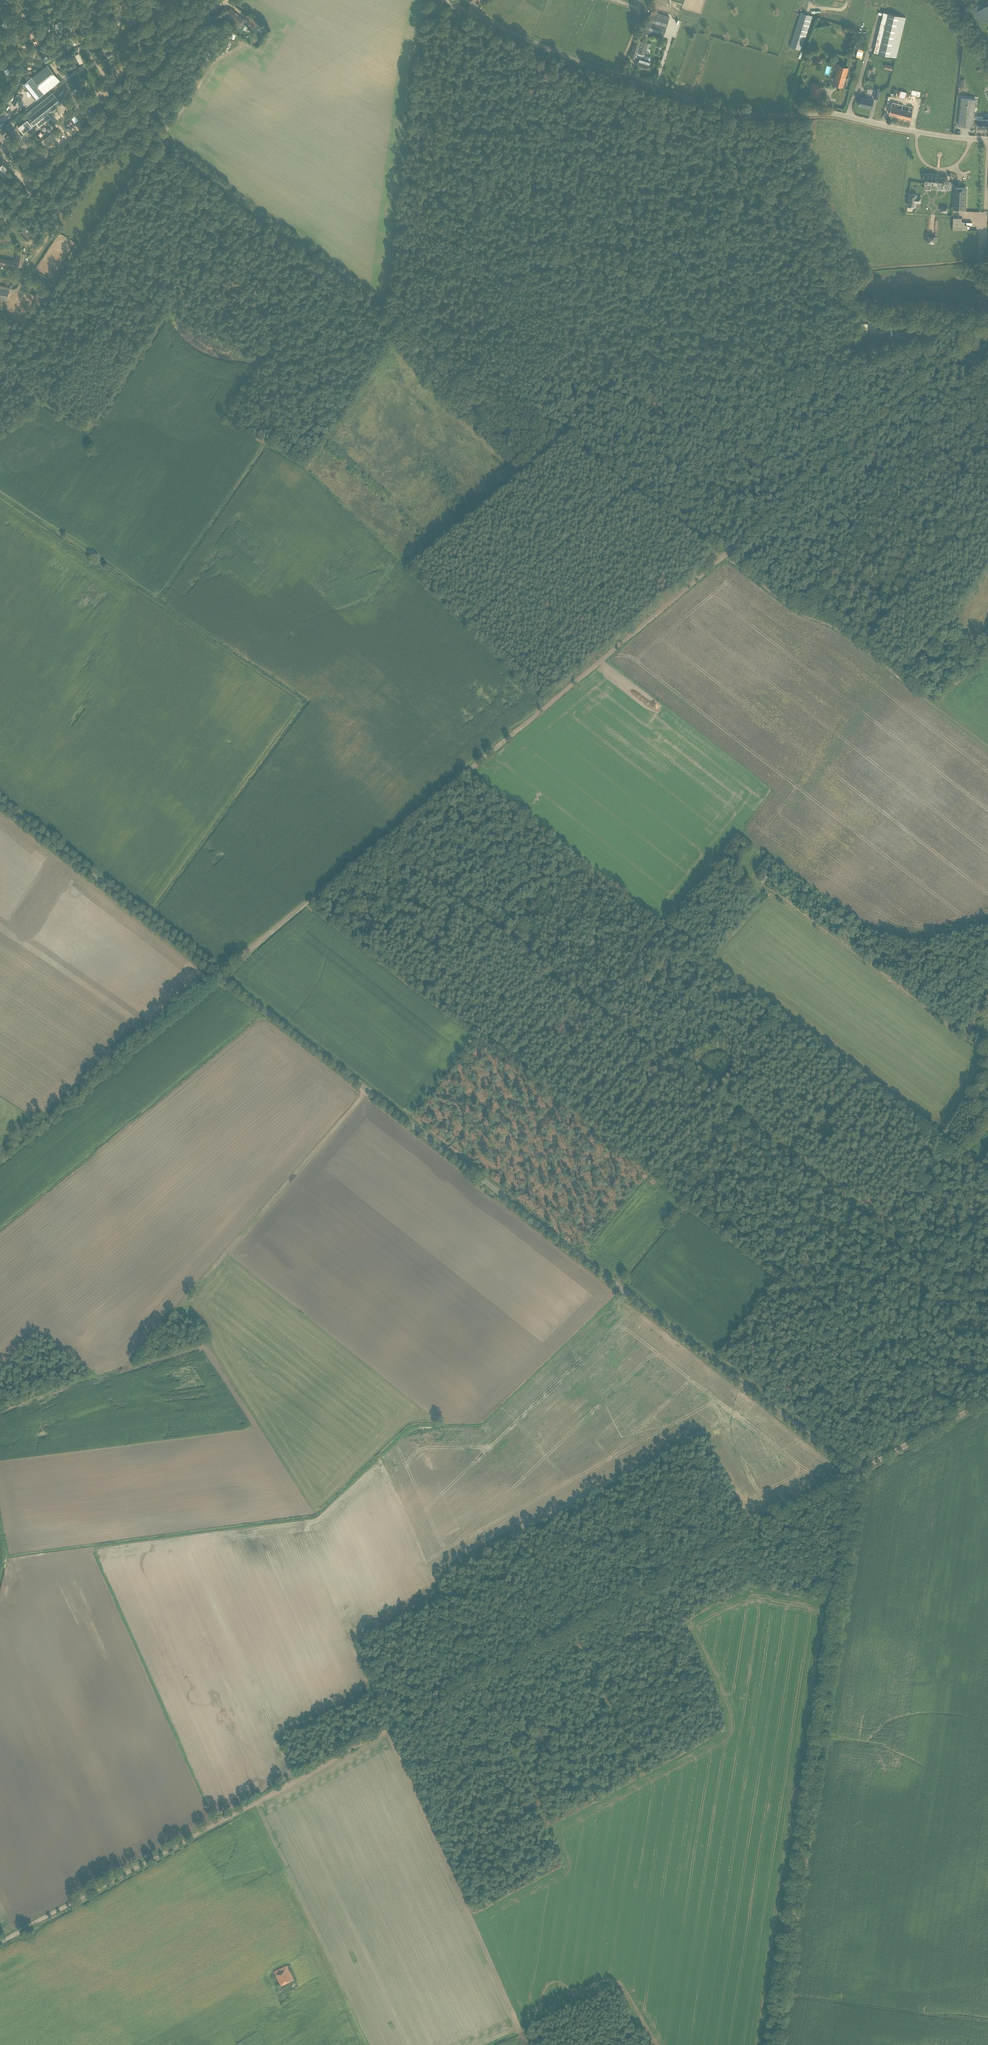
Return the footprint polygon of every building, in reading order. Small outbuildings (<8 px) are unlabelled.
[(982,23),(987,19),(987,6),(984,7),(981,3),(972,10),(982,23)] [(248,22),(243,18),(234,11),(230,8),(226,14),(229,17),(239,25),(243,28),(248,22)] [(663,37),(669,16),(651,11),(644,32),(663,37)] [(789,47),(802,51),(813,16),(800,12),(789,47)] [(874,53),(896,58),(906,18),(883,12),(874,53)] [(48,25),(40,27),(41,33),(44,32),(44,29),(48,28),(48,25)] [(636,39),(632,53),(630,58),(634,59),(635,58),(639,59),(637,65),(643,67),(643,68),(647,69),(648,66),(649,66),(649,65),(650,62),(649,62),(650,58),(648,57),(649,56),(647,56),(646,57),(644,56),(645,55),(644,54),(648,42),(641,39),(640,41),(636,39)] [(73,65),(67,68),(69,71),(77,67),(73,61),(71,62),(73,65)] [(830,83),(843,87),(849,67),(835,64),(833,70),(836,71),(834,78),(832,77),(830,83)] [(23,84),(35,100),(60,81),(47,65),(23,84)] [(812,82),(809,98),(821,100),(824,87),(818,85),(819,84),(812,82)] [(18,126),(20,129),(23,133),(61,103),(52,92),(33,108),(34,109),(25,116),(27,119),(18,126)] [(871,109),(873,100),(865,98),(865,99),(861,98),(859,106),(871,109)] [(961,98),(958,126),(973,127),(974,119),(974,116),(976,99),(961,98)] [(892,102),(889,114),(910,119),(913,107),(892,102)] [(974,116),(974,119),(978,119),(978,128),(987,128),(987,129),(987,119),(983,119),(983,116),(974,116)] [(8,154),(4,156),(11,168),(16,166),(14,163),(19,161),(16,156),(10,159),(8,154)] [(34,154),(33,156),(31,156),(30,158),(35,160),(34,162),(39,164),(42,158),(34,154)] [(925,181),(924,183),(937,185),(937,183),(942,184),(949,183),(948,177),(941,178),(941,179),(937,179),(938,176),(934,175),(934,174),(930,174),(930,175),(925,174),(925,177),(924,177),(923,180),(925,181)] [(954,188),(953,209),(966,209),(966,188),(954,188)] [(918,195),(909,193),(907,206),(916,207),(918,195)] [(20,232),(23,236),(27,241),(32,236),(25,228),(20,232)] [(3,266),(11,267),(12,265),(22,267),(25,254),(17,252),(16,261),(0,258),(0,265),(3,266)] [(987,300),(987,290),(980,280),(974,285),(979,291),(977,294),(980,298),(978,300),(980,303),(983,301),(985,303),(987,300)] [(6,301),(9,289),(10,286),(0,284),(0,299),(6,301)] [(860,313),(860,319),(861,319),(861,324),(860,334),(867,335),(868,314),(863,314),(863,313),(860,313)] [(968,644),(969,651),(982,650),(981,643),(968,644)] [(734,890),(742,881),(737,877),(729,886),(734,890)] [(293,1981),(287,1966),(273,1972),(281,1987),(293,1981)]
